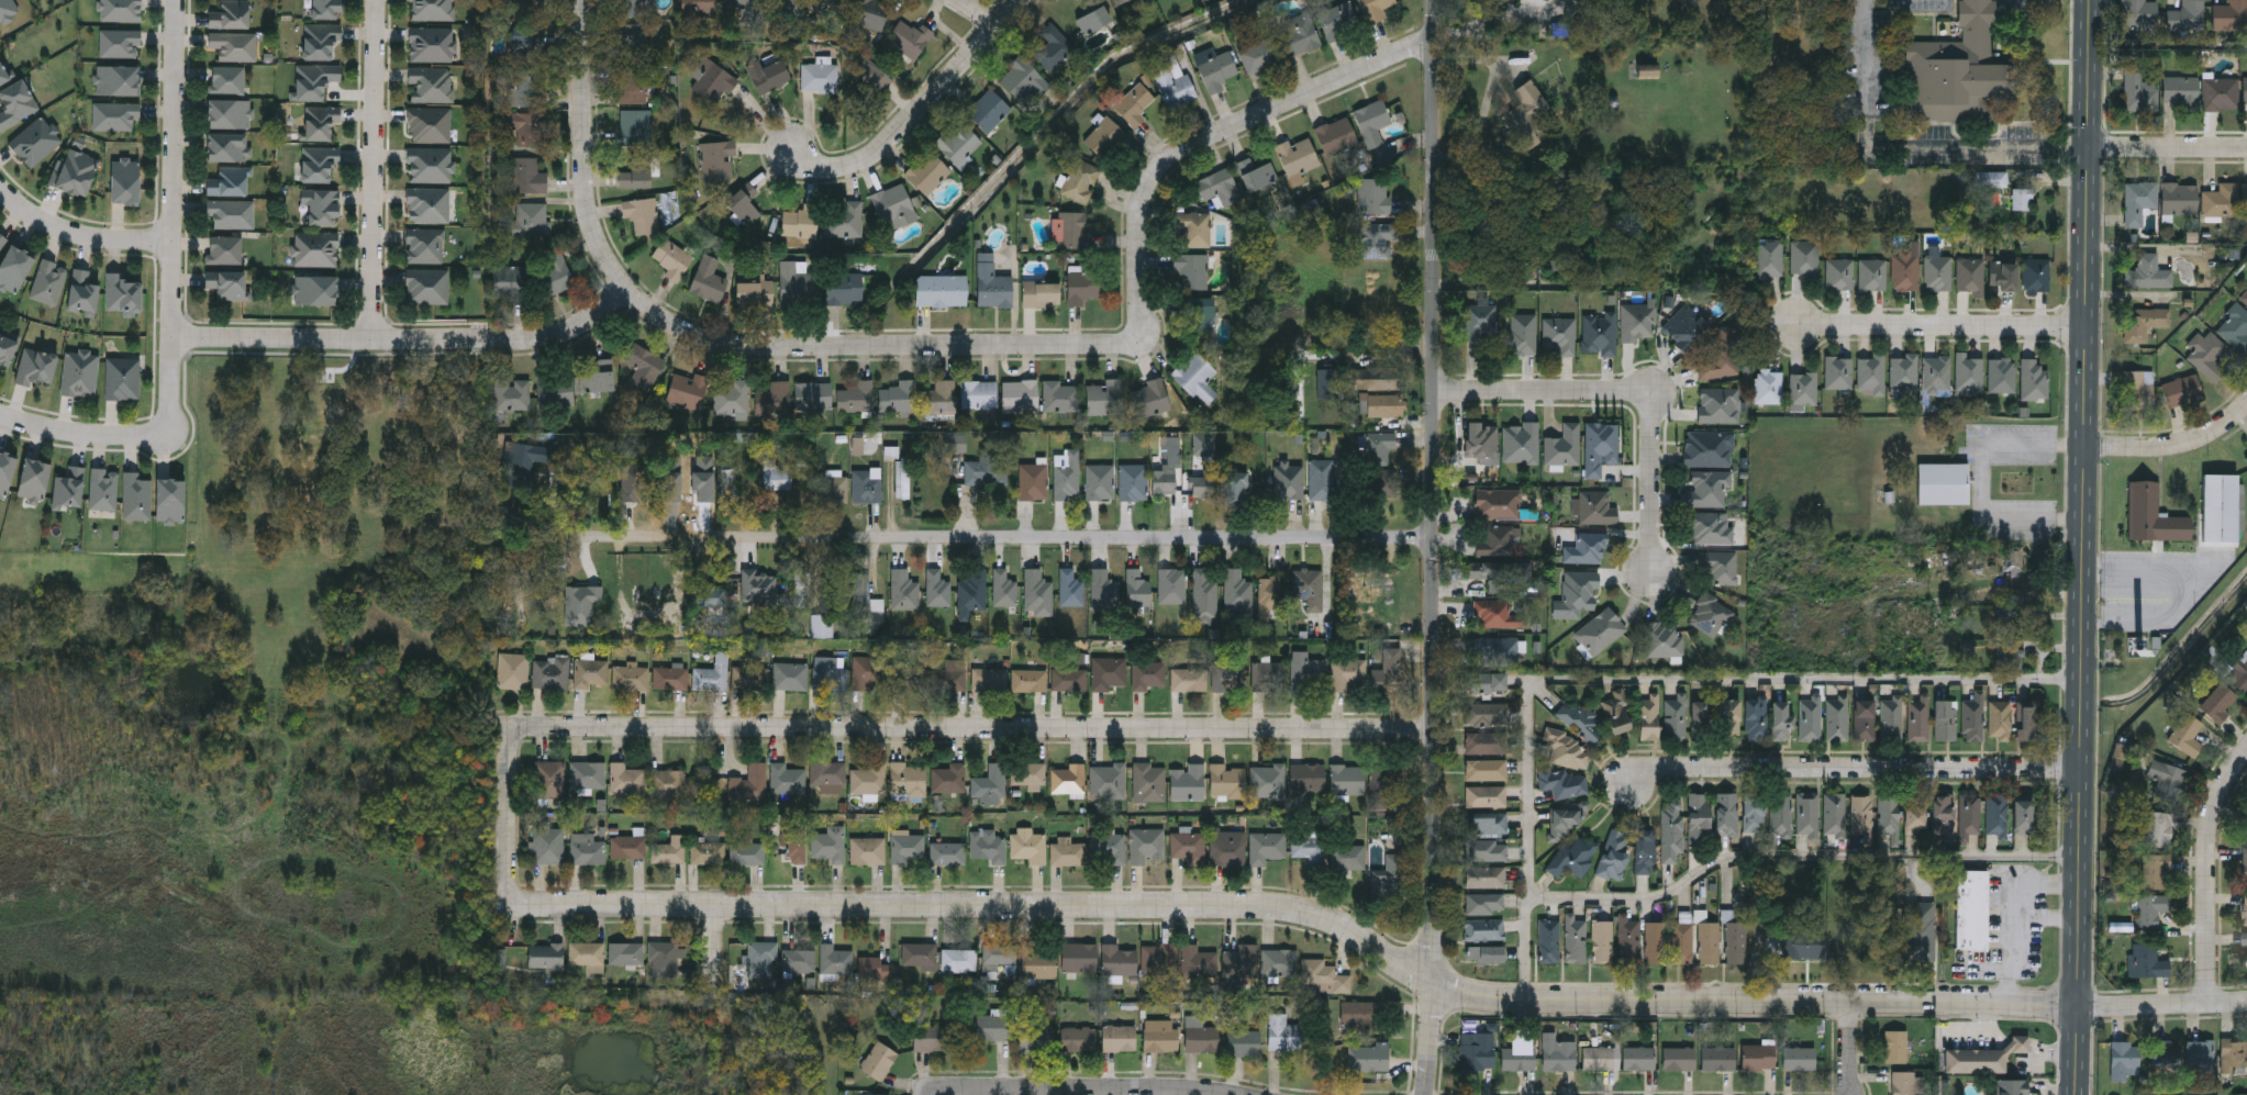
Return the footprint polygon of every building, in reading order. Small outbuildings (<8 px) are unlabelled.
[(21,13),(0,24),(0,0),(14,0),(21,13)] [(100,22),(100,0),(142,0),(142,22),(100,22)] [(247,29),(210,29),(210,9),(220,9),(220,0),(247,0),(247,29)] [(310,19),(310,0),(342,0),(342,19),(310,19)] [(410,20),(410,0),(454,0),(454,21),(410,20)] [(513,19),(513,0),(542,0),(542,19),(513,19)] [(621,59),(620,0),(646,0),(647,59),(621,59)] [(680,16),(680,0),(718,0),(718,16),(680,16)] [(733,14),(733,0),(761,0),(761,14),(733,14)] [(776,12),(776,0),(807,0),(807,12),(776,12)] [(854,26),(856,0),(887,0),(885,30),(854,26)] [(1361,27),(1330,42),(1317,14),(1349,0),(1361,27)] [(1366,20),(1358,0),(1395,0),(1398,7),(1366,20)] [(1961,41),(1962,0),(1995,0),(1994,63),(2015,63),(2015,94),(2000,94),(1999,121),(1906,120),(1907,40),(1961,41)] [(2122,27),(2122,0),(2156,0),(2156,27),(2122,27)] [(2181,10),(2181,0),(2203,0),(2203,29),(2167,29),(2167,10),(2181,10)] [(2246,0),(2246,27),(2213,27),(2213,3),(2225,3),(2225,0),(2246,0)] [(1076,19),(1103,4),(1112,21),(1084,35),(1076,19)] [(1322,44),(1290,58),(1276,26),(1309,12),(1322,44)] [(915,60),(887,40),(901,19),(919,31),(923,24),(934,33),(915,60)] [(1047,40),(1041,33),(1052,22),(1077,49),(1052,72),(1033,53),(1047,40)] [(344,41),(331,41),(331,60),(302,60),(302,24),(344,24),(344,41)] [(455,62),(410,62),(410,27),(454,27),(455,62)] [(141,30),(141,58),(100,58),(100,30),(141,30)] [(511,33),(535,33),(535,60),(511,60),(511,33)] [(219,49),(209,49),(209,34),(256,34),(256,60),(219,60),(219,49)] [(1239,49),(1272,36),(1282,62),(1249,74),(1239,49)] [(1226,88),(1210,94),(1198,63),(1230,51),(1238,74),(1224,79),(1226,88)] [(692,87),(698,80),(691,74),(708,55),(737,80),(715,107),(692,87)] [(1034,89),(1021,102),(998,79),(1022,56),(1052,85),(1041,94),(1034,89)] [(764,67),(780,58),(791,80),(760,94),(747,66),(760,60),(764,67)] [(892,79),(872,103),(846,82),(865,58),(892,79)] [(1155,72),(1181,60),(1197,98),(1170,109),(1155,72)] [(11,79),(0,86),(0,61),(11,79)] [(1658,63),(1658,77),(1637,77),(1637,63),(1658,63)] [(802,64),(839,64),(839,91),(802,91),(802,64)] [(342,65),(342,82),(324,82),(324,101),(296,101),(296,65),(342,65)] [(2142,88),(2157,88),(2157,112),(2124,111),(2125,66),(2142,66),(2142,88)] [(140,67),(140,96),(97,96),(97,67),(140,67)] [(211,94),(211,67),(245,67),(245,94),(211,94)] [(454,102),(411,102),(411,85),(409,85),(409,67),(454,68),(454,102)] [(511,105),(511,70),(541,70),(541,105),(511,105)] [(647,103),(622,103),(622,70),(647,70),(647,103)] [(2162,102),(2162,77),(2198,77),(2198,110),(2182,110),(2182,102),(2162,102)] [(2237,109),(2202,109),(2202,78),(2237,78),(2237,109)] [(2,132),(0,128),(0,112),(5,109),(0,99),(0,91),(22,79),(40,111),(2,132)] [(1502,115),(1522,102),(1514,89),(1531,79),(1550,110),(1514,133),(1502,115)] [(1147,119),(1135,129),(1113,105),(1139,81),(1156,99),(1142,112),(1147,119)] [(965,112),(990,88),(1012,110),(988,134),(965,112)] [(1378,129),(1383,143),(1369,149),(1353,112),(1382,99),(1392,122),(1378,129)] [(208,129),(208,101),(251,101),(251,129),(208,129)] [(142,103),(142,119),(133,119),(133,131),(93,131),(93,103),(142,103)] [(331,141),(305,141),(305,108),(341,108),(341,123),(331,123),(331,141)] [(452,109),(450,143),(409,142),(410,108),(452,109)] [(650,146),(620,146),(620,110),(650,110),(650,146)] [(544,113),(544,146),(515,146),(515,129),(505,129),(505,113),(544,113)] [(64,138),(33,170),(9,146),(40,115),(64,138)] [(1131,138),(1106,161),(1084,139),(1109,116),(1131,138)] [(1325,157),(1315,127),(1348,116),(1358,146),(1325,157)] [(949,135),(963,123),(983,144),(959,168),(934,143),(945,131),(949,135)] [(251,161),(205,161),(205,134),(246,134),(246,147),(251,147),(251,161)] [(1284,176),(1278,144),(1311,137),(1317,169),(1284,176)] [(703,181),(702,142),(736,141),(736,156),(733,156),(734,180),(703,181)] [(99,158),(86,199),(54,188),(67,148),(99,158)] [(302,183),(302,148),(341,148),(341,164),(330,164),(330,183),(302,183)] [(408,148),(453,148),(453,183),(408,183),(408,148)] [(904,175),(930,149),(952,172),(926,197),(904,175)] [(631,172),(631,154),(650,154),(650,187),(619,187),(619,172),(631,172)] [(1256,167),(1271,161),(1279,180),(1248,193),(1236,163),(1252,156),(1256,167)] [(515,193),(515,157),(539,157),(539,172),(547,172),(547,193),(515,193)] [(1087,204),(1056,191),(1063,176),(1067,177),(1076,157),(1103,168),(1087,204)] [(111,204),(111,160),(140,160),(140,204),(111,204)] [(1195,181),(1228,167),(1243,199),(1224,206),(1219,194),(1204,201),(1195,181)] [(247,197),(205,197),(205,177),(218,177),(218,168),(247,168),(247,197)] [(1389,213),(1360,213),(1360,178),(1389,178),(1389,213)] [(2143,226),(2125,226),(2126,180),(2157,180),(2157,206),(2143,206),(2143,226)] [(724,204),(748,181),(759,193),(750,202),(761,213),(747,227),(724,204)] [(2196,181),(2196,213),(2161,213),(2161,181),(2196,181)] [(2237,215),(2202,215),(2202,190),(2218,190),(2218,181),(2237,181),(2237,215)] [(871,195),(904,182),(919,220),(886,233),(871,195)] [(449,188),(449,224),(408,224),(408,188),(449,188)] [(341,190),(341,225),(304,225),(304,190),(341,190)] [(624,220),(622,201),(656,198),(660,232),(635,235),(634,217),(624,220)] [(863,237),(828,237),(828,209),(846,209),(846,200),(863,200),(863,237)] [(254,201),(254,230),(212,230),(212,217),(205,217),(205,201),(254,201)] [(550,237),(503,237),(503,222),(518,222),(516,203),(549,203),(550,237)] [(782,237),(782,206),(817,206),(817,237),(782,237)] [(1055,249),(1055,212),(1087,212),(1087,249),(1055,249)] [(1211,247),(1179,247),(1179,213),(1211,213),(1211,247)] [(1361,224),(1397,224),(1397,239),(1390,239),(1390,258),(1361,258),(1361,224)] [(408,264),(408,230),(445,230),(445,264),(408,264)] [(9,241),(0,251),(0,233),(9,241)] [(296,233),(338,233),(338,267),(296,267),(296,233)] [(242,265),(208,265),(208,237),(242,237),(242,265)] [(680,278),(650,259),(665,237),(694,256),(680,278)] [(1782,239),(1782,277),(1756,277),(1756,239),(1782,239)] [(1818,241),(1818,279),(1806,279),(1806,275),(1791,275),(1791,241),(1818,241)] [(14,295),(0,288),(0,264),(10,245),(34,258),(14,295)] [(546,298),(536,275),(548,270),(543,256),(560,248),(576,284),(546,298)] [(2158,252),(2158,267),(2172,267),(2172,286),(2125,284),(2125,268),(2138,268),(2138,250),(2158,252)] [(1013,308),(978,308),(978,252),(995,252),(995,276),(1013,276),(1013,308)] [(1918,256),(1918,290),(1893,290),(1893,252),(1910,252),(1910,256),(1918,256)] [(721,303),(690,293),(702,254),(720,259),(715,273),(728,278),(721,303)] [(1211,255),(1211,289),(1175,289),(1175,255),(1211,255)] [(1951,291),(1926,291),(1926,256),(1951,256),(1951,291)] [(2049,292),(2023,292),(2023,258),(2049,258),(2049,292)] [(1853,259),(1853,290),(1826,290),(1826,259),(1853,259)] [(1860,290),(1860,259),(1886,259),(1886,290),(1860,290)] [(1984,259),(1984,292),(1957,292),(1957,259),(1984,259)] [(56,306),(30,299),(42,260),(68,268),(56,306)] [(798,272),(814,272),(814,308),(780,308),(780,260),(798,260),(798,272)] [(2016,262),(2016,290),(1990,290),(1990,262),(2016,262)] [(523,266),(523,293),(494,293),(494,266),(523,266)] [(94,314),(67,310),(73,269),(90,272),(89,284),(98,286),(94,314)] [(407,304),(407,271),(448,271),(448,304),(407,304)] [(1069,271),(1102,271),(1102,302),(1069,302),(1069,271)] [(140,312),(107,311),(108,273),(121,273),(121,283),(141,284),(140,312)] [(244,302),(215,302),(215,289),(205,289),(205,273),(244,273),(244,302)] [(863,304),(826,304),(826,273),(863,273),(863,304)] [(967,306),(916,306),(916,276),(967,276),(967,306)] [(337,306),(296,306),(296,278),(337,278),(337,306)] [(736,305),(736,280),(774,280),(774,305),(736,305)] [(1022,308),(1022,281),(1059,281),(1059,308),(1022,308)] [(1212,299),(1212,331),(1193,331),(1193,314),(1181,314),(1181,299),(1212,299)] [(1622,342),(1622,303),(1647,303),(1647,299),(1656,299),(1656,342),(1622,342)] [(1482,339),(1466,339),(1466,303),(1495,303),(1495,332),(1482,332),(1482,339)] [(1711,327),(1684,354),(1660,329),(1687,303),(1711,327)] [(2169,306),(2169,325),(2146,325),(2146,340),(2124,340),(2124,306),(2169,306)] [(1511,354),(1511,312),(1536,312),(1536,354),(1511,354)] [(1616,355),(1582,355),(1583,312),(1616,312),(1616,355)] [(1576,316),(1576,355),(1559,355),(1559,346),(1544,346),(1544,316),(1576,316)] [(2199,329),(2204,335),(2211,328),(2227,344),(2214,358),(2226,369),(2215,381),(2187,356),(2193,347),(2188,342),(2199,329)] [(5,369),(0,367),(0,335),(18,343),(5,369)] [(1738,373),(1700,379),(1694,345),(1733,339),(1738,373)] [(666,361),(652,382),(622,364),(635,342),(666,361)] [(52,387),(16,377),(25,348),(60,358),(52,387)] [(1171,373),(1195,349),(1217,371),(1206,382),(1219,394),(1204,407),(1171,373)] [(63,395),(67,350),(100,354),(96,398),(63,395)] [(1982,357),(1982,389),(1957,389),(1957,353),(1968,353),(1968,357),(1982,357)] [(1884,355),(1884,393),(1858,393),(1858,355),(1884,355)] [(1950,391),(1924,391),(1924,356),(1950,356),(1950,391)] [(1825,388),(1825,357),(1853,357),(1853,388),(1825,388)] [(2014,357),(2014,391),(1989,391),(1989,357),(2014,357)] [(2048,399),(2022,399),(2022,357),(2039,357),(2039,369),(2048,369),(2048,399)] [(141,399),(107,399),(107,358),(141,358),(141,399)] [(613,391),(580,391),(580,370),(597,370),(596,358),(613,358),(613,391)] [(1402,390),(1355,390),(1355,368),(1402,368),(1402,390)] [(1317,399),(1317,369),(1341,369),(1341,399),(1317,399)] [(2151,369),(2151,403),(2123,403),(2123,369),(2151,369)] [(1756,402),(1756,370),(1782,370),(1782,402),(1756,402)] [(707,382),(698,411),(664,401),(674,371),(707,382)] [(2203,394),(2168,406),(2160,382),(2195,371),(2203,394)] [(1790,372),(1816,372),(1816,409),(1790,409),(1790,372)] [(572,406),(538,407),(537,376),(572,375),(572,406)] [(1146,386),(1146,380),(1165,378),(1168,413),(1134,416),(1132,387),(1146,386)] [(530,410),(494,410),(494,379),(530,379),(530,410)] [(748,414),(719,414),(719,386),(732,386),(732,379),(748,379),(748,414)] [(872,379),(872,410),(837,410),(837,387),(855,387),(855,379),(872,379)] [(879,410),(879,388),(899,388),(899,379),(915,379),(915,410),(879,410)] [(955,379),(955,414),(921,414),(921,390),(935,390),(935,379),(955,379)] [(789,381),(789,415),(756,415),(756,390),(769,390),(769,381),(789,381)] [(997,407),(961,407),(961,381),(997,381),(997,407)] [(1003,411),(1003,381),(1037,381),(1037,411),(1003,411)] [(1087,414),(1087,381),(1122,381),(1122,414),(1087,414)] [(831,409),(796,409),(796,382),(831,382),(831,409)] [(1079,411),(1043,411),(1043,382),(1079,382),(1079,411)] [(1700,422),(1700,387),(1742,387),(1740,422),(1700,422)] [(1366,394),(1402,394),(1402,416),(1366,416),(1366,394)] [(1498,422),(1498,459),(1466,459),(1466,422),(1498,422)] [(1538,461),(1503,461),(1503,422),(1538,422),(1538,461)] [(1580,422),(1580,465),(1545,465),(1545,437),(1565,437),(1565,422),(1580,422)] [(1587,477),(1587,422),(1618,422),(1618,462),(1602,462),(1602,477),(1587,477)] [(1733,431),(1733,466),(1684,465),(1684,429),(1733,431)] [(1397,447),(1389,447),(1389,463),(1367,463),(1367,432),(1397,432),(1397,447)] [(534,443),(532,489),(504,487),(507,440),(534,443)] [(1055,465),(1065,465),(1065,447),(1080,447),(1080,499),(1055,499),(1055,465)] [(8,499),(0,496),(0,454),(19,459),(8,499)] [(965,460),(980,460),(980,454),(1008,454),(1008,484),(965,484),(965,460)] [(911,458),(911,498),(897,498),(897,458),(911,458)] [(1309,458),(1334,458),(1334,499),(1309,499),(1309,458)] [(49,465),(41,503),(14,496),(23,459),(49,465)] [(791,489),(764,489),(764,460),(777,460),(777,467),(791,467),(791,489)] [(1020,499),(1020,462),(1047,462),(1047,499),(1020,499)] [(1971,462),(1971,503),(1921,503),(1921,462),(1971,462)] [(1086,499),(1086,463),(1114,463),(1114,499),(1086,499)] [(1120,499),(1120,463),(1147,463),(1147,499),(1120,499)] [(647,465),(647,501),(622,501),(622,465),(647,465)] [(51,506),(55,477),(66,478),(67,466),(84,468),(79,510),(51,506)] [(1153,493),(1153,467),(1176,467),(1176,493),(1153,493)] [(721,468),(735,468),(735,513),(721,513),(721,468)] [(854,501),(854,469),(881,469),(881,501),(854,501)] [(1397,495),(1372,495),(1372,469),(1397,469),(1397,495)] [(115,511),(90,511),(90,470),(115,470),(115,511)] [(1222,511),(1222,470),(1246,470),(1246,511),(1222,511)] [(1682,505),(1682,489),(1692,489),(1692,471),(1731,471),(1731,505),(1682,505)] [(140,472),(140,480),(149,480),(149,521),(123,521),(123,472),(140,472)] [(2203,541),(2204,472),(2238,472),(2238,541),(2203,541)] [(1191,473),(1213,473),(1213,495),(1191,495),(1191,473)] [(847,503),(822,503),(822,474),(847,474),(847,503)] [(2192,538),(2129,538),(2129,479),(2158,479),(2158,514),(2192,515),(2192,538)] [(154,522),(154,480),(182,481),(182,522),(154,522)] [(1520,518),(1476,518),(1476,489),(1520,489),(1520,518)] [(1580,523),(1580,490),(1609,490),(1609,507),(1617,507),(1617,523),(1580,523)] [(1688,543),(1688,512),(1733,512),(1732,543),(1688,543)] [(1475,556),(1475,540),(1483,540),(1483,525),(1514,525),(1514,556),(1475,556)] [(1605,532),(1605,562),(1564,562),(1564,547),(1578,547),(1578,532),(1605,532)] [(1704,583),(1704,551),(1737,551),(1737,583),(1704,583)] [(844,562),(836,624),(814,622),(815,616),(821,616),(827,560),(844,562)] [(1516,591),(1487,592),(1486,578),(1469,578),(1469,561),(1515,561),(1516,591)] [(790,604),(790,563),(809,563),(809,604),(790,604)] [(1083,579),(1083,605),(1060,605),(1060,566),(1074,566),(1074,579),(1083,579)] [(1216,615),(1193,615),(1193,567),(1209,567),(1209,578),(1216,578),(1216,615)] [(920,608),(892,608),(892,568),(909,568),(909,581),(920,581),(920,608)] [(927,568),(941,568),(941,579),(950,579),(950,605),(927,605),(927,568)] [(987,568),(987,608),(958,608),(958,579),(968,579),(968,568),(987,568)] [(993,605),(993,568),(1008,568),(1008,579),(1017,579),(1017,605),(993,605)] [(1025,607),(1025,568),(1042,568),(1042,580),(1053,580),(1053,607),(1025,607)] [(1119,579),(1119,607),(1092,607),(1092,568),(1108,568),(1108,579),(1119,579)] [(1149,579),(1149,605),(1126,605),(1126,568),(1141,568),(1141,579),(1149,579)] [(1186,603),(1158,603),(1158,568),(1186,568),(1186,603)] [(1254,610),(1224,610),(1224,568),(1243,568),(1243,579),(1254,579),(1254,610)] [(1348,568),(1378,568),(1378,596),(1348,596),(1348,568)] [(1322,569),(1322,611),(1306,611),(1306,599),(1293,599),(1293,569),(1322,569)] [(776,603),(742,603),(742,570),(776,570),(776,603)] [(1598,610),(1581,608),(1580,617),(1562,617),(1564,570),(1599,571),(1598,610)] [(883,632),(853,632),(853,573),(869,572),(870,599),(883,599),(883,632)] [(1260,616),(1260,576),(1279,576),(1279,616),(1260,616)] [(726,605),(694,605),(694,585),(726,585),(726,605)] [(1734,613),(1713,638),(1687,616),(1708,591),(1734,613)] [(561,615),(561,596),(603,596),(603,615),(561,615)] [(1525,626),(1476,627),(1476,602),(1525,601),(1525,626)] [(1627,628),(1593,657),(1575,634),(1609,606),(1627,628)] [(1677,633),(1682,633),(1683,656),(1645,657),(1645,623),(1677,623),(1677,633)] [(1476,637),(1517,638),(1517,664),(1476,664),(1476,637)] [(1383,647),(1403,648),(1402,691),(1371,690),(1372,669),(1383,669),(1383,647)] [(2226,674),(2246,651),(2246,692),(2246,693),(2226,674)] [(499,688),(499,652),(529,652),(529,688),(499,688)] [(533,688),(534,659),(556,659),(556,655),(569,655),(569,688),(533,688)] [(847,690),(814,690),(814,657),(847,657),(847,690)] [(854,690),(854,657),(887,657),(887,690),(854,690)] [(1127,657),(1127,691),(1092,691),(1092,657),(1127,657)] [(609,658),(609,686),(575,686),(575,658),(609,658)] [(1326,659),(1326,691),(1292,691),(1292,659),(1326,659)] [(1332,691),(1332,659),(1366,659),(1366,691),(1332,691)] [(694,689),(694,668),(715,668),(715,661),(730,661),(730,689),(694,689)] [(1133,689),(1133,661),(1166,661),(1166,689),(1133,689)] [(1253,661),(1286,661),(1286,690),(1253,690),(1253,661)] [(809,690),(774,690),(775,662),(809,663),(809,690)] [(894,690),(894,663),(925,663),(925,690),(894,690)] [(1213,663),(1246,663),(1246,690),(1213,690),(1213,663)] [(649,689),(613,689),(613,666),(649,666),(649,689)] [(654,689),(654,666),(689,666),(689,689),(654,689)] [(734,691),(734,666),(769,666),(769,691),(734,691)] [(967,668),(967,690),(932,690),(932,668),(967,668)] [(1087,668),(1087,691),(1053,691),(1053,668),(1087,668)] [(1171,691),(1171,668),(1206,668),(1206,691),(1171,691)] [(1008,669),(1008,690),(972,690),(972,669),(1008,669)] [(1047,691),(1013,691),(1013,669),(1047,669),(1047,691)] [(1506,670),(1506,692),(1467,692),(1467,674),(1487,674),(1487,670),(1506,670)] [(2220,723),(2199,706),(2220,679),(2238,693),(2226,708),(2228,711),(2220,723)] [(1984,740),(1964,740),(1964,699),(1975,699),(1975,691),(1984,691),(1984,740)] [(1659,738),(1640,738),(1640,702),(1649,702),(1649,693),(1659,693),(1659,738)] [(1571,727),(1557,714),(1576,695),(1610,728),(1595,742),(1576,723),(1571,727)] [(1665,703),(1677,703),(1677,695),(1686,695),(1686,738),(1665,738),(1665,703)] [(1803,739),(1803,695),(1822,695),(1822,739),(1803,739)] [(1848,695),(1848,739),(1827,739),(1827,695),(1848,695)] [(1902,740),(1882,740),(1882,696),(1902,696),(1902,740)] [(1740,735),(1721,735),(1721,697),(1740,697),(1740,735)] [(1909,740),(1909,697),(1929,697),(1929,740),(1909,740)] [(1957,699),(1957,738),(1936,738),(1936,699),(1957,699)] [(1767,738),(1746,738),(1746,700),(1767,700),(1767,738)] [(1773,739),(1773,700),(1791,700),(1791,739),(1773,739)] [(1855,700),(1876,700),(1876,739),(1855,739),(1855,700)] [(1711,701),(1711,739),(1692,739),(1692,701),(1711,701)] [(1990,701),(2011,701),(2011,738),(1990,739),(1990,701)] [(1466,702),(1505,702),(1505,723),(1466,723),(1466,702)] [(2017,738),(2017,703),(2035,703),(2035,738),(2017,738)] [(2203,722),(2193,736),(2203,744),(2194,757),(2167,738),(2185,709),(2203,722)] [(1591,752),(1587,768),(1581,767),(1581,768),(1550,760),(1555,747),(1547,745),(1549,739),(1545,738),(1548,725),(1553,726),(1567,730),(1565,736),(1579,740),(1576,749),(1591,752)] [(1508,731),(1508,752),(1466,752),(1466,731),(1508,731)] [(2153,793),(2158,778),(2146,773),(2151,756),(2187,768),(2176,801),(2153,793)] [(1506,779),(1466,779),(1466,759),(1506,759),(1506,779)] [(537,760),(565,760),(565,796),(537,796),(537,760)] [(570,760),(604,760),(604,786),(570,786),(570,760)] [(626,760),(626,767),(645,767),(645,792),(611,792),(611,760),(626,760)] [(730,776),(749,776),(749,761),(767,761),(767,800),(730,800),(730,776)] [(812,783),(812,761),(845,761),(845,790),(822,790),(822,783),(812,783)] [(926,795),(891,795),(891,761),(908,761),(908,764),(926,764),(926,795)] [(805,792),(772,792),(772,762),(788,762),(788,767),(805,767),(805,792)] [(869,769),(869,762),(886,762),(886,792),(850,792),(850,769),(869,769)] [(932,793),(932,767),(948,767),(948,762),(966,762),(966,793),(932,793)] [(1005,762),(1005,801),(971,801),(971,778),(989,778),(989,762),(1005,762)] [(1011,784),(1011,762),(1046,762),(1046,786),(1031,786),(1031,784),(1011,784)] [(1086,762),(1086,794),(1052,794),(1052,769),(1069,769),(1069,762),(1086,762)] [(1134,801),(1134,762),(1166,762),(1166,801),(1134,801)] [(1170,800),(1170,767),(1189,767),(1189,762),(1204,762),(1204,800),(1170,800)] [(1245,796),(1211,796),(1211,762),(1245,762),(1245,796)] [(1127,763),(1126,797),(1091,797),(1092,763),(1127,763)] [(1252,796),(1252,763),(1284,763),(1284,796),(1252,796)] [(1324,790),(1290,790),(1290,763),(1324,763),(1324,790)] [(1364,793),(1331,793),(1331,764),(1364,764),(1364,793)] [(1369,764),(1400,764),(1400,786),(1388,786),(1388,809),(1369,809),(1369,764)] [(1555,798),(1553,786),(1542,789),(1537,769),(1550,767),(1551,771),(1568,767),(1570,776),(1584,773),(1589,792),(1555,798)] [(652,794),(652,769),(685,769),(685,794),(652,794)] [(1505,785),(1505,805),(1473,805),(1473,785),(1505,785)] [(1689,842),(1689,792),(1710,792),(1710,842),(1689,842)] [(1737,792),(1737,833),(1715,833),(1715,792),(1737,792)] [(1791,792),(1791,834),(1770,834),(1770,792),(1791,792)] [(1818,835),(1798,835),(1798,792),(1818,792),(1818,835)] [(1825,834),(1825,792),(1845,792),(1845,834),(1825,834)] [(2007,792),(2007,833),(1987,833),(1987,792),(2007,792)] [(1933,793),(1954,793),(1954,831),(1933,831),(1933,793)] [(1765,794),(1765,829),(1743,829),(1743,794),(1765,794)] [(1871,794),(1871,834),(1850,833),(1850,794),(1871,794)] [(1899,842),(1879,842),(1879,794),(1899,794),(1899,842)] [(1980,831),(1960,831),(1960,794),(1980,794),(1980,831)] [(2014,831),(2014,797),(2033,797),(2033,831),(2014,831)] [(1905,798),(1926,798),(1926,830),(1905,830),(1905,798)] [(1661,861),(1661,801),(1683,801),(1683,852),(1679,852),(1679,861),(1661,861)] [(1571,820),(1571,836),(1551,836),(1551,805),(1581,805),(1581,820),(1571,820)] [(2147,843),(2147,808),(2171,808),(2171,843),(2147,843)] [(1506,812),(1506,831),(1472,831),(1472,812),(1506,812)] [(832,857),(812,857),(812,833),(828,833),(828,825),(845,825),(845,863),(832,863),(832,857)] [(564,827),(564,862),(534,862),(534,827),(564,827)] [(1633,834),(1618,880),(1597,872),(1611,827),(1633,834)] [(1656,827),(1656,872),(1635,872),(1635,827),(1656,827)] [(1165,828),(1166,859),(1147,859),(1148,863),(1132,864),(1131,829),(1165,828)] [(1035,829),(1035,834),(1046,834),(1046,863),(1032,863),(1032,857),(1012,857),(1012,829),(1035,829)] [(1312,830),(1312,836),(1324,836),(1324,868),(1310,868),(1310,856),(1293,856),(1293,830),(1312,830)] [(787,831),(808,831),(808,863),(787,863),(787,831)] [(1266,857),(1266,865),(1252,865),(1252,831),(1286,831),(1286,857),(1266,857)] [(604,833),(604,863),(570,863),(570,833),(604,833)] [(1171,857),(1171,833),(1206,833),(1206,865),(1188,865),(1188,857),(1171,857)] [(1601,846),(1580,876),(1566,865),(1558,876),(1546,868),(1564,841),(1571,846),(1580,833),(1601,846)] [(672,842),(672,834),(685,834),(685,861),(652,861),(652,842),(672,842)] [(893,862),(893,834),(926,834),(926,862),(893,862)] [(1126,834),(1126,863),(1092,863),(1092,834),(1126,834)] [(646,835),(646,857),(611,857),(611,835),(646,835)] [(887,836),(887,863),(852,863),(852,836),(887,836)] [(974,863),(974,837),(1006,837),(1006,863),(974,863)] [(1246,864),(1212,864),(1212,838),(1246,838),(1246,864)] [(726,863),(691,863),(691,840),(726,840),(726,863)] [(1052,864),(1052,840),(1087,840),(1087,864),(1052,864)] [(766,842),(766,863),(734,863),(734,842),(766,842)] [(966,842),(966,863),(932,863),(932,842),(966,842)] [(1508,859),(1478,859),(1478,842),(1508,842),(1508,859)] [(1366,843),(1366,868),(1332,868),(1332,843),(1366,843)] [(2140,886),(2140,851),(2167,851),(2167,886),(2140,886)] [(1403,886),(1384,884),(1388,852),(1406,854),(1403,886)] [(1505,865),(1505,886),(1466,886),(1466,865),(1505,865)] [(1988,950),(1957,950),(1957,869),(1988,869),(1988,950)] [(1467,893),(1503,893),(1503,913),(1467,913),(1467,893)] [(2169,909),(2158,909),(2158,927),(2136,927),(2136,893),(2169,893),(2169,909)] [(1911,901),(1936,902),(1935,952),(1910,952),(1911,901)] [(1566,962),(1566,915),(1587,915),(1587,962),(1566,962)] [(1559,918),(1559,961),(1539,961),(1539,918),(1559,918)] [(1466,919),(1504,919),(1504,939),(1466,939),(1466,919)] [(1592,961),(1592,919),(1613,919),(1613,961),(1592,961)] [(1620,919),(1639,919),(1639,961),(1620,961),(1620,919)] [(1665,920),(1665,961),(1646,961),(1646,920),(1665,920)] [(1698,920),(1718,920),(1718,962),(1698,962),(1698,920)] [(1746,920),(1746,962),(1725,962),(1725,920),(1746,920)] [(1692,962),(1672,962),(1672,921),(1692,921),(1692,962)] [(1828,959),(1784,959),(1784,930),(1828,930),(1828,959)] [(586,972),(586,963),(569,963),(569,941),(603,941),(603,972),(586,972)] [(609,963),(609,941),(643,941),(643,963),(609,963)] [(777,941),(777,973),(748,973),(748,941),(777,941)] [(1097,941),(1097,971),(1061,971),(1061,941),(1097,941)] [(2169,958),(2169,975),(2132,975),(2132,941),(2157,941),(2157,958),(2169,958)] [(834,948),(853,948),(853,972),(820,972),(820,942),(834,942),(834,948)] [(937,942),(937,966),(902,966),(902,942),(937,942)] [(529,943),(563,943),(563,969),(529,969),(529,943)] [(649,943),(687,943),(687,956),(678,956),(678,976),(649,976),(649,943)] [(1016,943),(1016,963),(999,963),(999,970),(983,970),(983,943),(1016,943)] [(1056,976),(1023,976),(1023,943),(1056,943),(1056,976)] [(1137,973),(1103,973),(1103,943),(1121,943),(1121,948),(1137,948),(1137,973)] [(1143,973),(1143,943),(1178,943),(1178,973),(1143,973)] [(1182,975),(1182,943),(1200,943),(1200,950),(1219,950),(1219,975),(1182,975)] [(1503,946),(1503,961),(1468,960),(1468,945),(1503,946)] [(1257,946),(1257,975),(1224,975),(1224,946),(1257,946)] [(814,971),(783,971),(783,948),(814,948),(814,971)] [(977,948),(977,970),(942,970),(942,948),(977,948)] [(1297,948),(1297,975),(1262,975),(1262,948),(1297,948)] [(888,977),(858,977),(858,956),(888,956),(888,977)] [(1319,993),(1319,984),(1303,984),(1303,959),(1325,959),(1325,964),(1337,964),(1337,973),(1351,973),(1351,993),(1319,993)] [(1375,1001),(1375,1028),(1342,1028),(1342,1001),(1375,1001)] [(1288,1013),(1288,1025),(1302,1025),(1302,1049),(1269,1049),(1269,1013),(1288,1013)] [(977,1039),(977,1014),(1011,1014),(1011,1039),(977,1039)] [(1145,1019),(1177,1019),(1177,1051),(1145,1051),(1145,1019)] [(952,1050),(913,1050),(913,1025),(952,1025),(952,1050)] [(1053,1025),(1053,1049),(1020,1049),(1020,1025),(1053,1025)] [(1137,1051),(1103,1051),(1103,1025),(1137,1025),(1137,1051)] [(1219,1026),(1219,1051),(1187,1051),(1187,1026),(1219,1026)] [(1061,1050),(1061,1027),(1095,1027),(1095,1050),(1061,1050)] [(1260,1029),(1260,1055),(1231,1055),(1231,1029),(1260,1029)] [(1884,1062),(1884,1029),(1907,1029),(1907,1062),(1884,1062)] [(1460,1032),(1493,1032),(1493,1069),(1460,1069),(1460,1032)] [(2007,1072),(1945,1072),(1945,1048),(2012,1048),(2012,1036),(2028,1036),(2028,1052),(2007,1052),(2007,1072)] [(2188,1038),(2214,1038),(2214,1063),(2188,1063),(2188,1038)] [(2221,1038),(2246,1038),(2246,1069),(2221,1069),(2221,1038)] [(859,1066),(878,1039),(900,1054),(881,1082),(859,1066)] [(2100,1039),(2139,1039),(2139,1077),(2110,1077),(2110,1065),(2100,1065),(2100,1039)] [(2153,1039),(2180,1039),(2180,1065),(2153,1065),(2153,1039)] [(1575,1040),(1575,1070),(1548,1070),(1548,1040),(1575,1040)] [(1743,1043),(1776,1043),(1776,1069),(1743,1069),(1743,1043)] [(1389,1044),(1389,1070),(1349,1070),(1349,1044),(1389,1044)] [(1502,1069),(1502,1047),(1536,1047),(1536,1069),(1502,1069)] [(1583,1047),(1614,1047),(1614,1069),(1583,1069),(1583,1047)] [(1656,1069),(1623,1069),(1623,1047),(1656,1047),(1656,1069)] [(1664,1069),(1664,1047),(1695,1047),(1695,1069),(1664,1069)] [(1701,1069),(1701,1047),(1735,1047),(1735,1069),(1701,1069)] [(1815,1069),(1782,1069),(1782,1047),(1815,1047),(1815,1069)] [(1921,1071),(1921,1094),(1891,1094),(1891,1071),(1921,1071)] [(2027,1079),(2027,1094),(1993,1094),(1993,1079),(2027,1079)]
